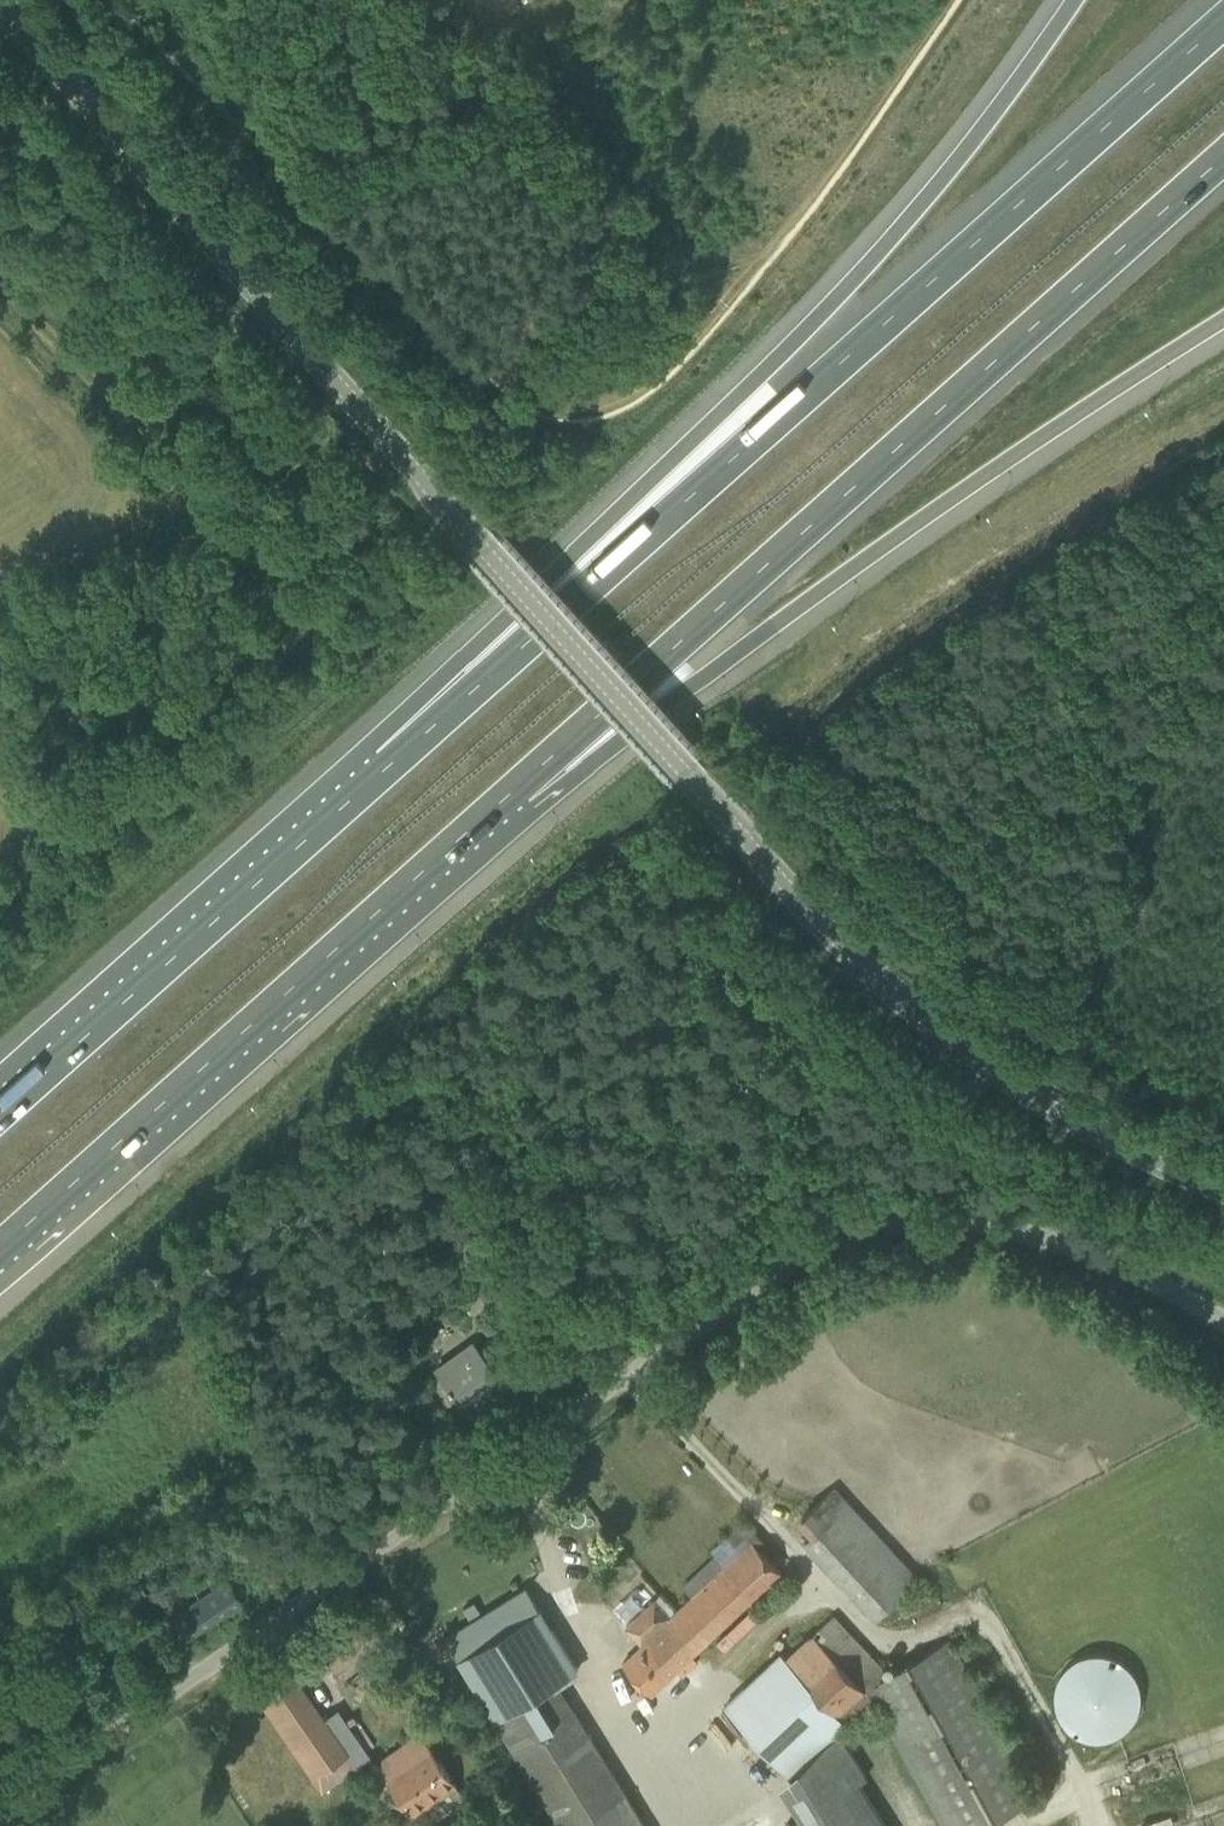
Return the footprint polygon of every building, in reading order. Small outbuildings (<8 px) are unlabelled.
[(461,971),(470,982),(481,973),(472,962),(461,971)] [(448,1387),(452,1392),(453,1391),(460,1401),(497,1374),(474,1342),(437,1369),(450,1386),(448,1387)] [(805,1541),(821,1559),(875,1616),(918,1577),(835,1486),(801,1518),(815,1532),(805,1541)] [(692,1595),(671,1615),(663,1622),(692,1653),(780,1571),(752,1540),(725,1564),(717,1556),(684,1587),(692,1595)] [(229,1578),(171,1617),(187,1640),(244,1601),(229,1578)] [(496,1719),(556,1682),(578,1669),(540,1607),(539,1608),(526,1587),(445,1637),(459,1658),(458,1658),(496,1719)] [(663,1622),(671,1615),(655,1599),(626,1626),(642,1644),(623,1662),(650,1692),(692,1653),(663,1622)] [(319,1642),(337,1670),(382,1641),(364,1613),(319,1642)] [(785,1657),(848,1724),(847,1725),(850,1728),(878,1705),(944,1825),(982,1825),(1037,1796),(950,1638),(887,1673),(832,1613),(785,1657)] [(725,1705),(792,1776),(810,1759),(831,1798),(786,1825),(787,1825),(887,1825),(859,1780),(867,1776),(843,1729),(847,1725),(848,1724),(785,1657),(781,1652),(725,1705)] [(1055,1697),(1057,1709),(1062,1720),(1070,1729),(1081,1735),(1093,1738),(1105,1738),(1117,1734),(1127,1727),(1135,1717),(1139,1706),(1141,1694),(1139,1682),(1133,1671),(1125,1662),(1114,1656),(1102,1653),(1090,1653),(1078,1657),(1068,1664),(1061,1673),(1056,1685),(1055,1697)] [(247,1680),(322,1791),(356,1767),(346,1752),(347,1751),(291,1668),(289,1669),(281,1656),(247,1680)] [(562,1825),(567,1825),(624,1791),(556,1682),(496,1719),(562,1825)] [(434,1820),(465,1797),(434,1753),(420,1733),(378,1763),(392,1783),(414,1814),(398,1825),(426,1825),(434,1820)] [(567,1825),(646,1825),(624,1791),(567,1825)] [(371,1825),(395,1825),(387,1815),(371,1825)]
